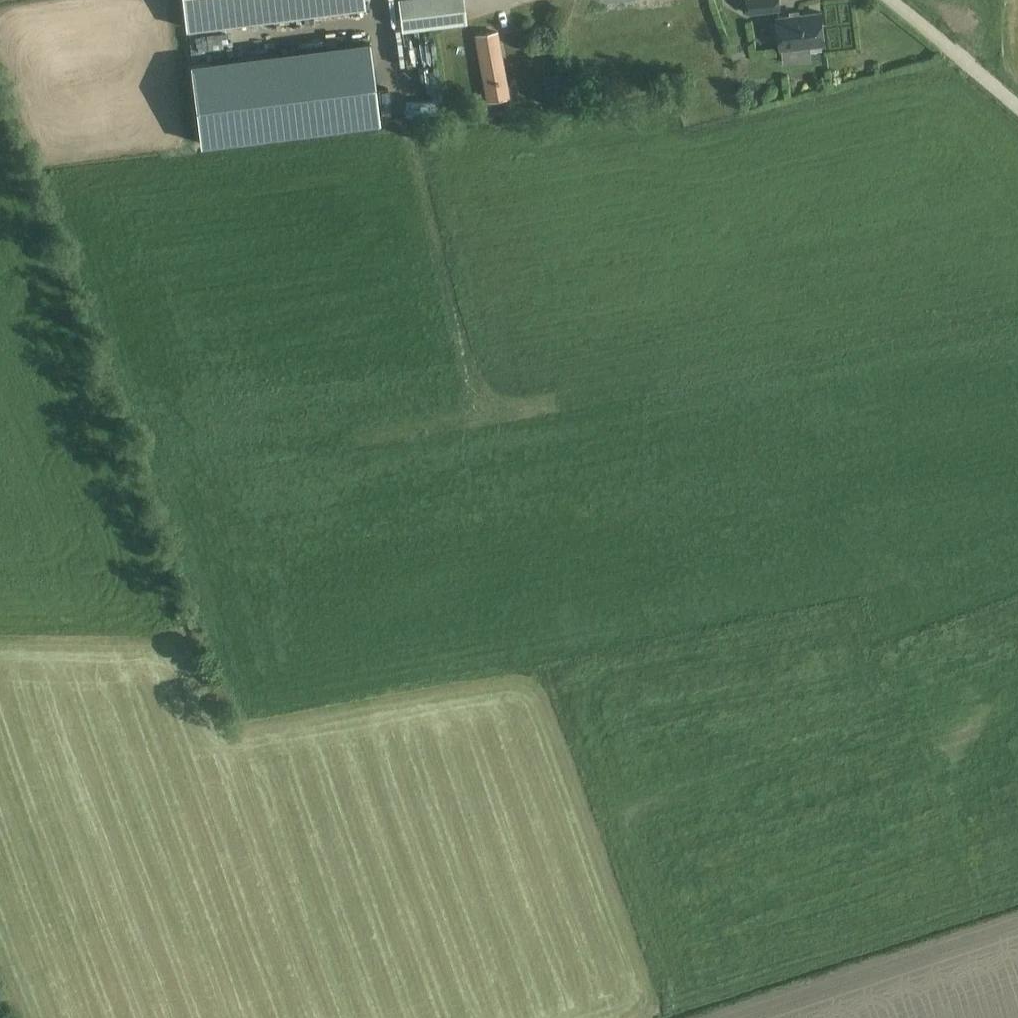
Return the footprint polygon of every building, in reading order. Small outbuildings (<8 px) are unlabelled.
[(186,29),(365,6),(364,0),(183,0),(186,29)] [(405,34),(470,24),(466,0),(400,0),(405,34)] [(748,14),(782,10),(781,0),(746,0),(748,14)] [(821,13),(778,18),(782,49),(825,44),(821,13)] [(497,32),(478,35),(488,100),(508,97),(497,32)] [(370,41),(191,65),(201,146),(380,122),(370,41)] [(746,54),(741,42),(729,48),(734,59),(746,54)] [(567,97),(562,74),(544,77),(549,101),(567,97)]
